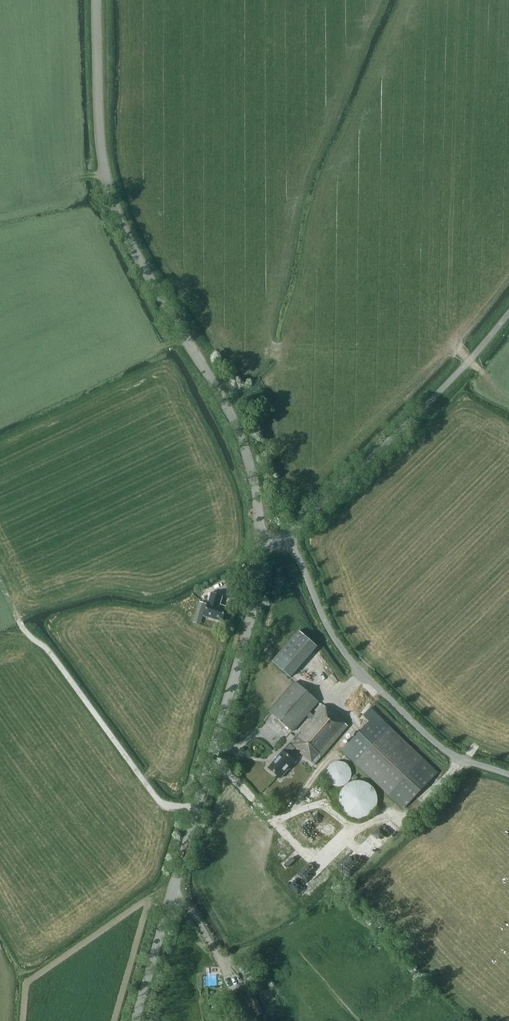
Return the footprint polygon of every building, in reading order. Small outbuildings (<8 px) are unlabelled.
[(226,607),(218,605),(221,595),(213,592),(210,602),(209,602),(204,617),(222,622),(226,607)] [(203,616),(206,604),(199,602),(196,613),(203,616)] [(272,661),(290,677),(317,646),(298,630),(272,661)] [(313,715),(310,712),(319,701),(296,681),(269,712),(292,732),(306,715),(311,720),(297,736),(296,736),(289,744),(290,744),(284,750),(283,750),(282,751),(280,751),(276,756),(277,758),(268,768),(280,779),(289,769),(290,770),(297,762),(289,755),(295,748),(314,765),(348,726),(323,704),(313,715)] [(363,716),(369,722),(342,750),(403,809),(438,772),(371,708),(363,716)] [(310,819),(315,830),(327,825),(322,814),(310,819)] [(237,1020),(242,1018),(244,1020),(248,1020),(257,1016),(241,987),(226,995),(235,1011),(233,1013),(237,1020)] [(252,992),(246,995),(257,1016),(264,1013),(252,992)]
